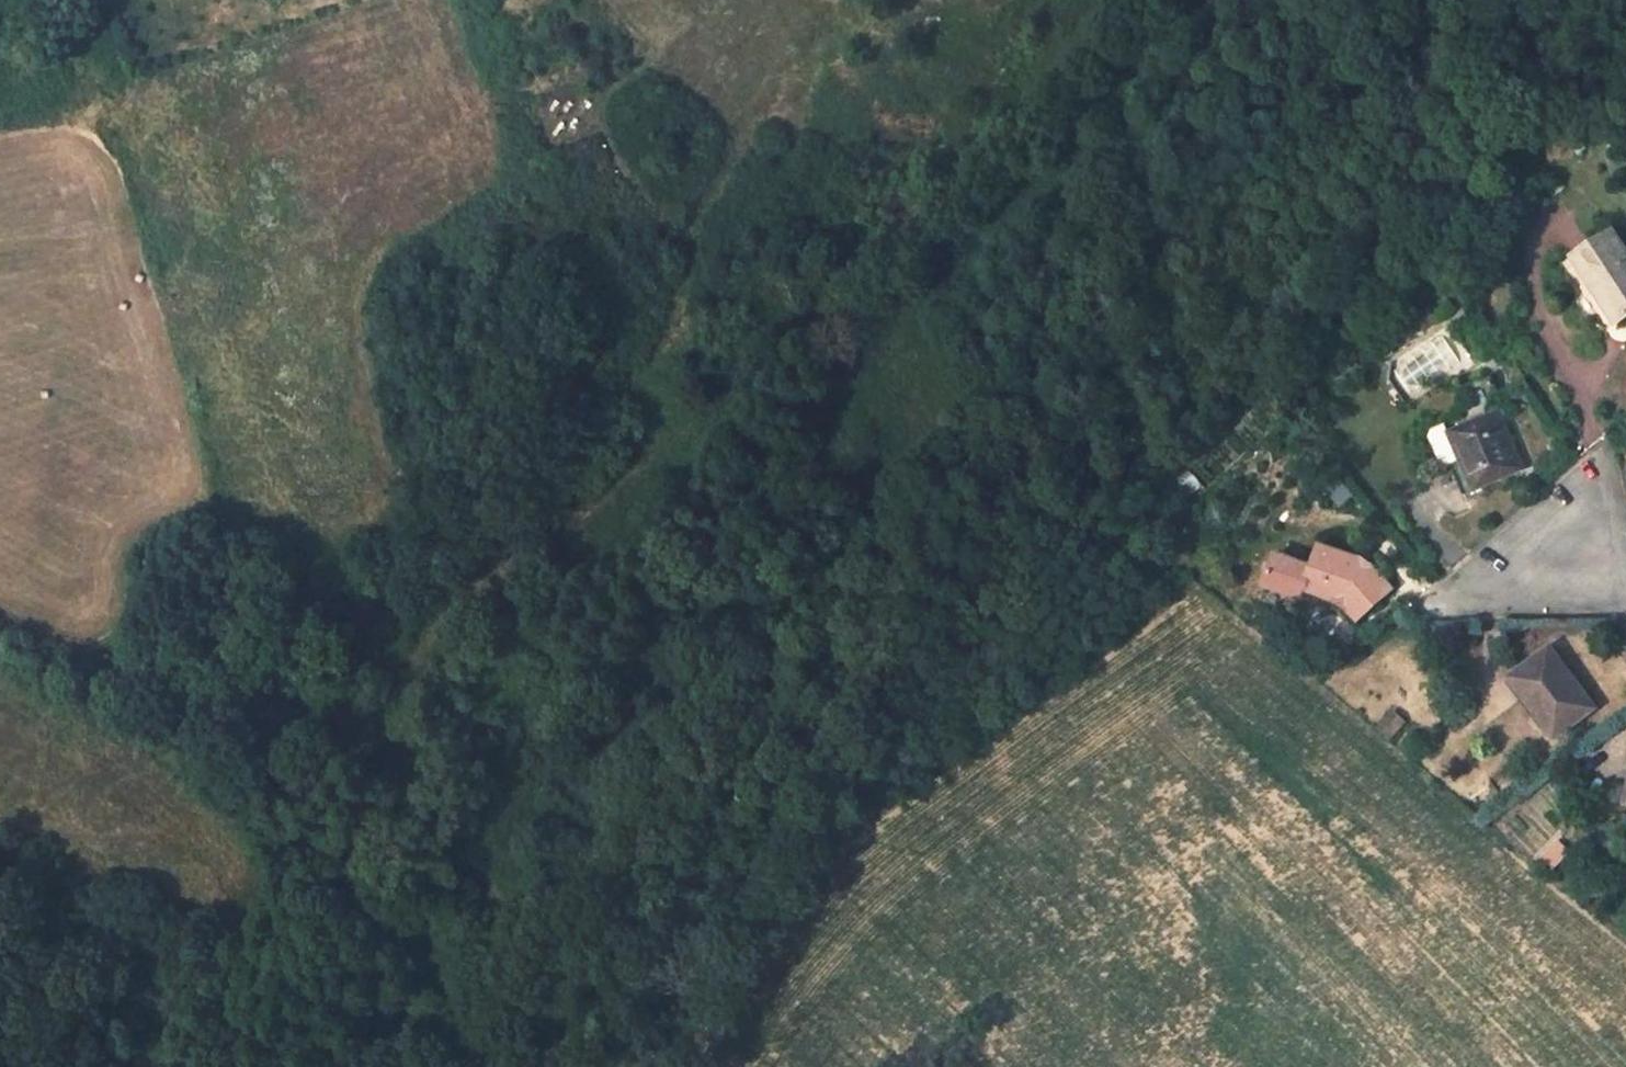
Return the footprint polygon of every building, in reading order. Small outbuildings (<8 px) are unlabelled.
[(1610,232),(1561,262),(1585,298),(1594,293),(1614,321),(1625,314),(1625,256),(1610,232)] [(1521,469),(1497,413),(1450,433),(1459,457),(1473,489),(1521,469)] [(1459,457),(1450,433),(1446,424),(1432,430),(1429,439),(1437,459),(1445,463),(1449,461),(1459,457)] [(1462,493),(1473,489),(1459,457),(1449,461),(1462,493)] [(1368,565),(1318,548),(1309,569),(1276,557),(1266,582),(1298,594),(1301,589),(1341,601),(1357,618),(1389,589),(1368,565)] [(1591,707),(1549,649),(1514,675),(1536,704),(1533,706),(1555,734),(1591,707)] [(1401,723),(1391,714),(1379,727),(1390,736),(1401,723)]
